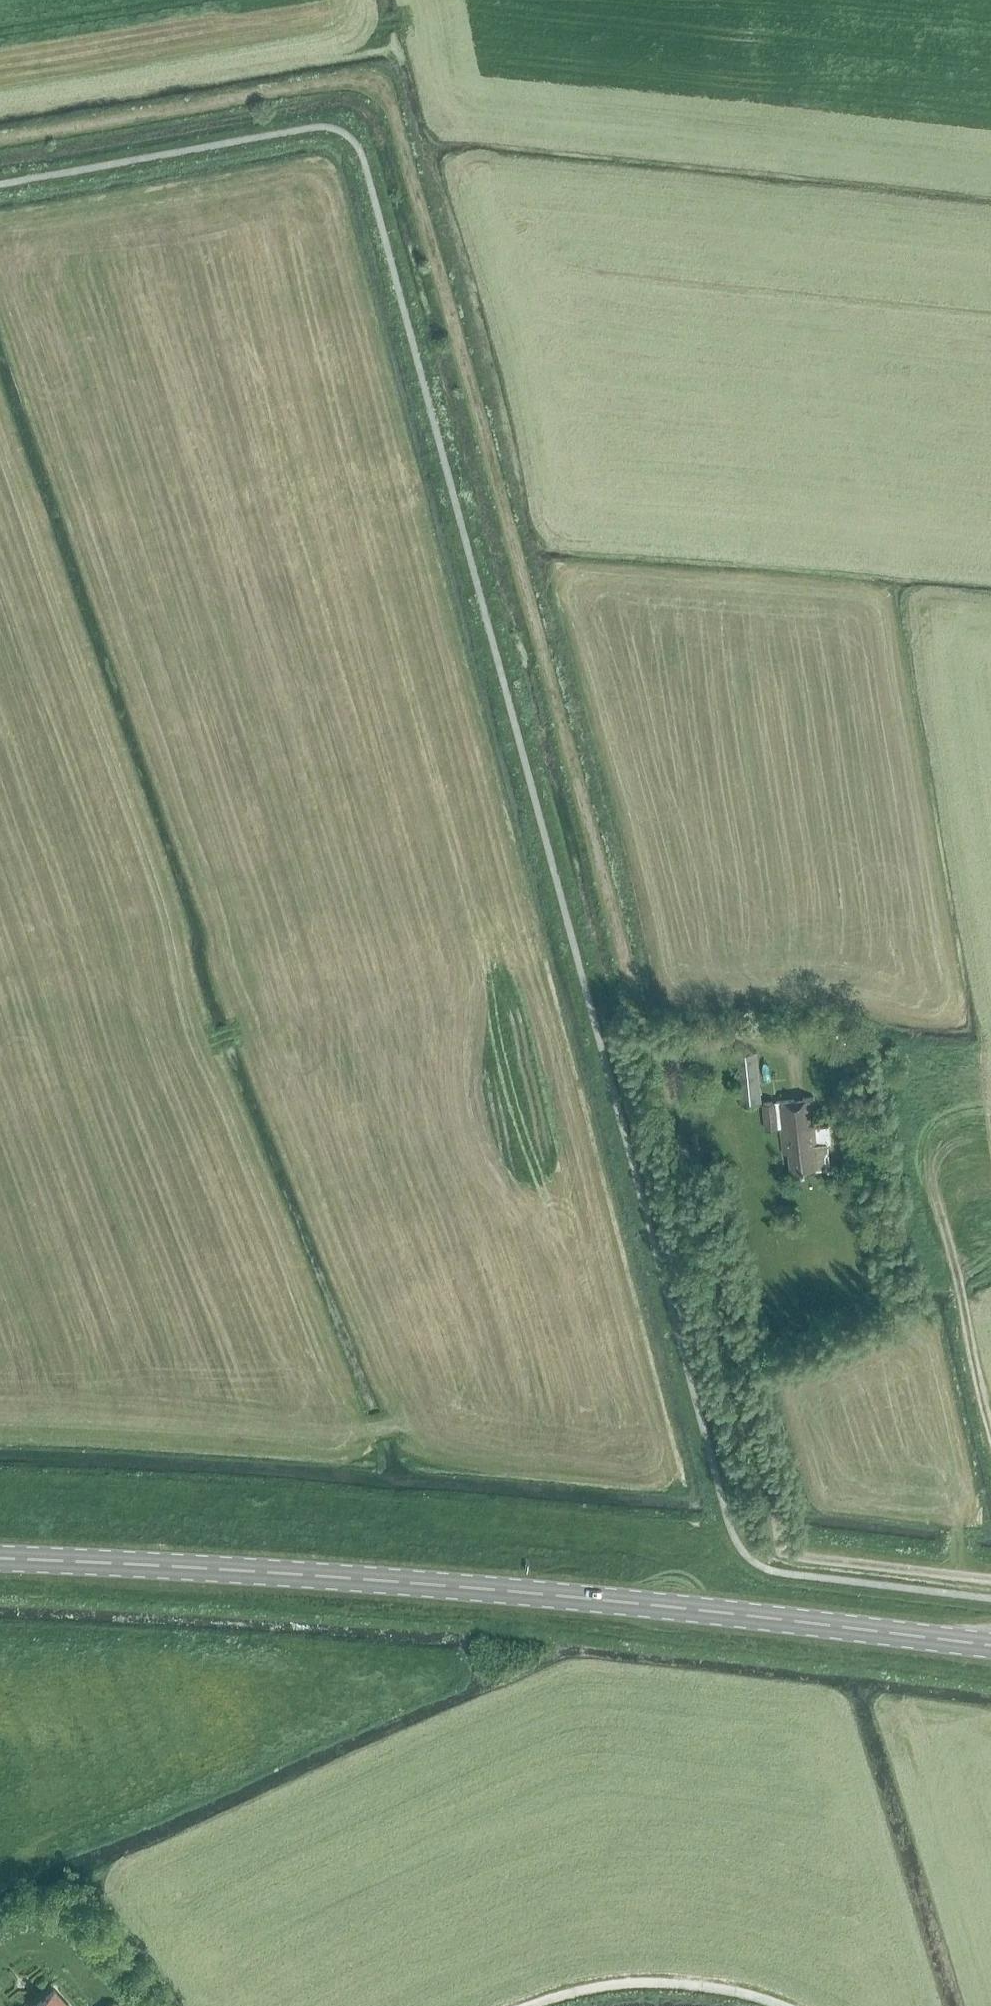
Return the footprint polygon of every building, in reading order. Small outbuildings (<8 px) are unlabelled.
[(735,1055),(739,1106),(760,1104),(756,1053),(735,1055)] [(827,1144),(830,1144),(828,1127),(817,1128),(814,1098),(763,1103),(766,1130),(780,1129),(783,1155),(789,1154),(790,1173),(829,1169),(827,1144)] [(53,1991),(35,2005),(66,2005),(53,1991)]
